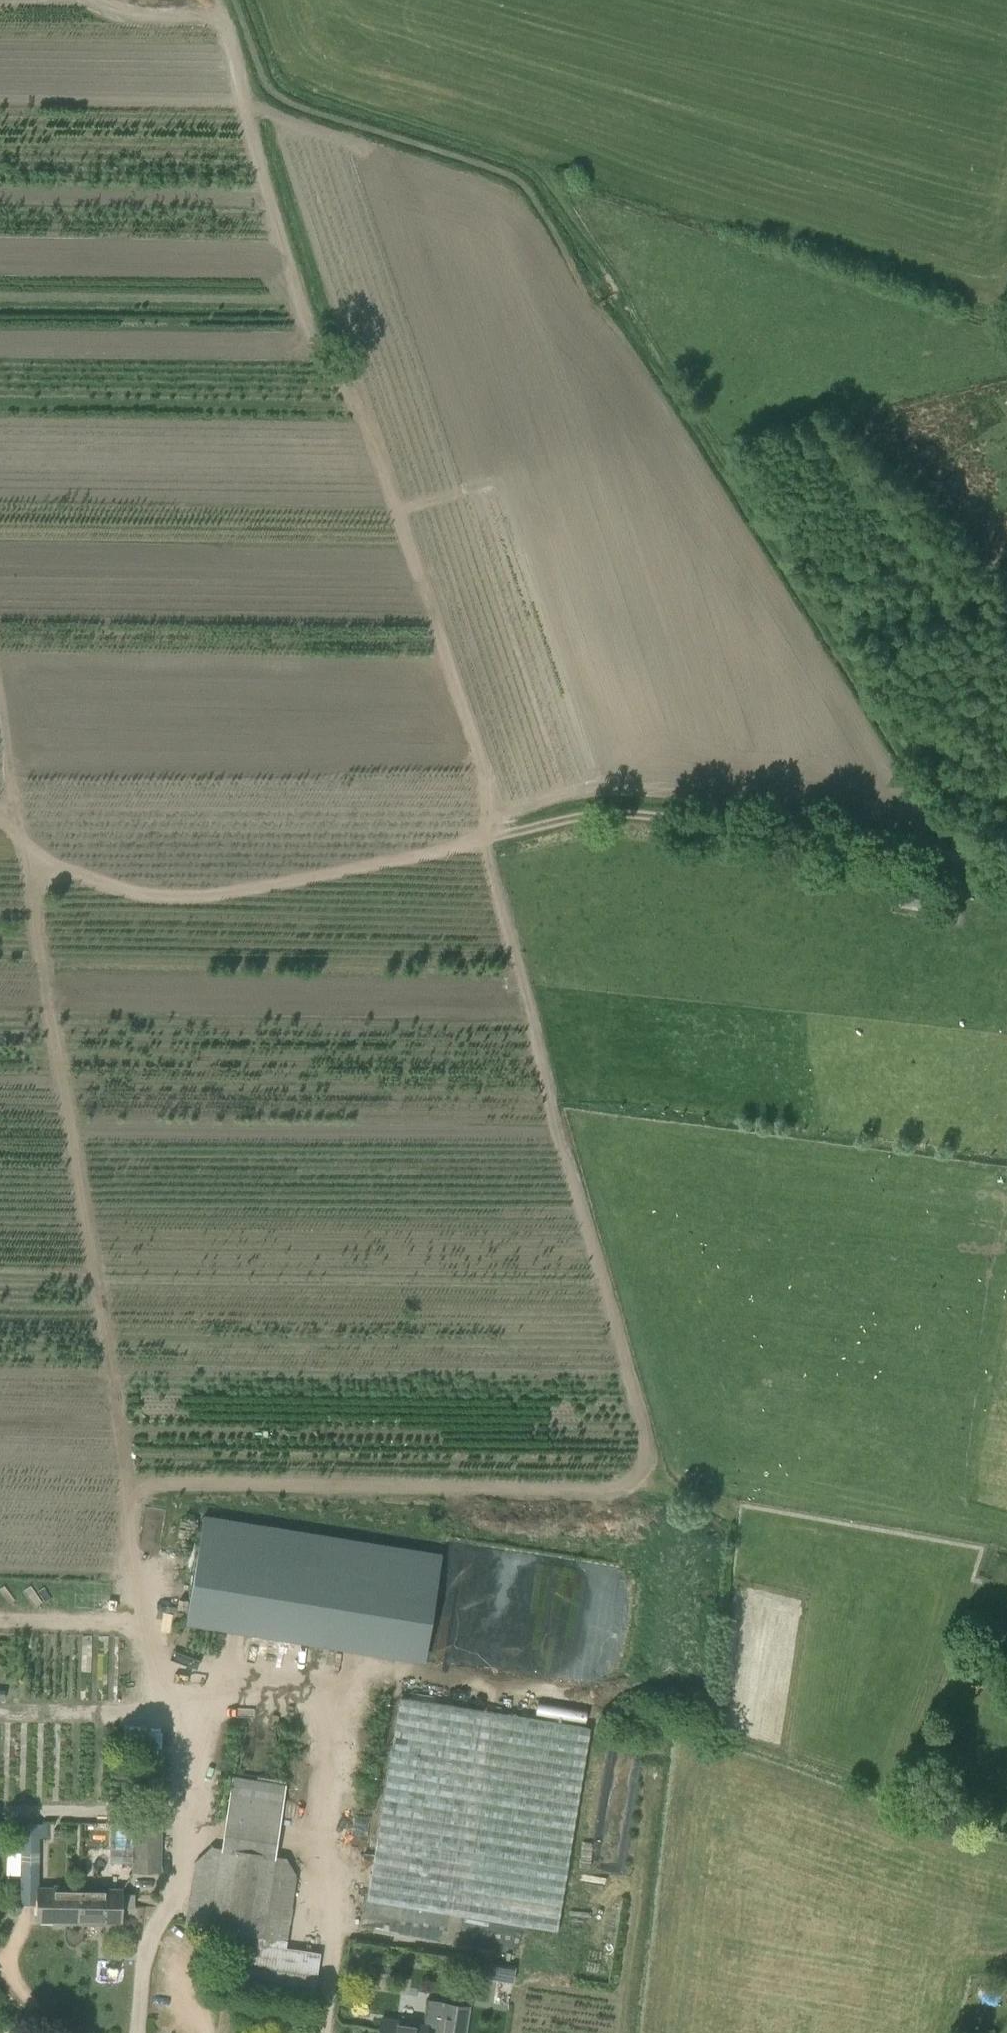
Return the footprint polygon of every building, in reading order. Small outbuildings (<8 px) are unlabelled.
[(907,887),(904,905),(929,909),(932,892),(907,887)] [(324,1648),(341,1539),(203,1516),(186,1625),(324,1648)] [(589,1729),(400,1698),(367,1901),(556,1932),(589,1729)] [(134,1799),(135,1757),(112,1756),(110,1799),(134,1799)] [(287,1941),(296,1877),(285,1859),(274,1857),(285,1785),(232,1776),(221,1849),(210,1847),(194,1861),(184,1925),(208,1929),(243,1934),(287,1941)] [(133,1824),(132,1863),(132,1872),(160,1873),(161,1822),(133,1821),(133,1824)] [(109,1862),(132,1863),(133,1824),(111,1823),(109,1862)] [(19,1904),(37,1905),(37,1888),(39,1888),(39,1839),(47,1839),(47,1825),(20,1824),(19,1904)] [(53,1923),(79,1923),(79,1887),(54,1886),(54,1888),(39,1888),(37,1888),(37,1905),(37,1921),(54,1921),(53,1923)] [(104,1887),(79,1887),(79,1923),(104,1924),(104,1922),(120,1922),(120,1889),(104,1889),(104,1887)] [(286,1948),(287,1941),(243,1934),(235,1986),(313,1998),(320,1953),(286,1948)] [(515,1968),(491,1964),(489,1978),(512,1982),(515,1968)] [(470,2007),(428,2000),(424,2025),(381,2018),(379,2032),(466,2032),(470,2007)]
